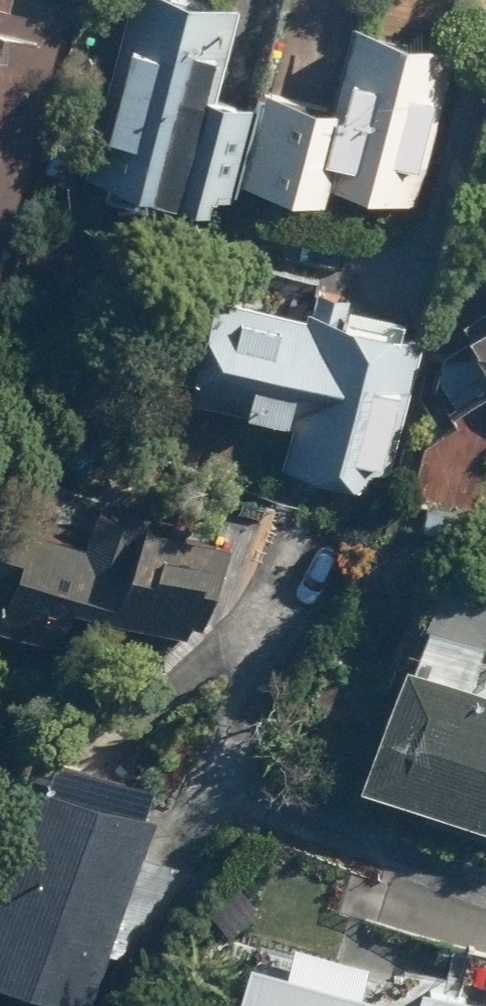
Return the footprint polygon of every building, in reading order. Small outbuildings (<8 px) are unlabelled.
[(80,173),(201,205),(204,191),(222,196),(248,101),(214,92),(237,6),(214,0),(127,0),(80,173)] [(60,22),(0,8),(0,264),(60,22)] [(323,179),(413,203),(455,47),(346,18),(324,101),(262,84),(237,178),(318,199),(323,179)] [(204,291),(178,397),(286,423),(276,465),(368,488),(372,471),(387,475),(421,338),(302,309),(300,315),(204,291)] [(432,390),(447,414),(485,392),(485,305),(459,324),(464,331),(460,334),(465,341),(441,354),(432,390)] [(42,660),(66,597),(99,609),(105,593),(196,627),(226,548),(88,496),(74,532),(0,505),(0,645),(42,660)] [(485,642),(485,599),(433,581),(419,619),(485,642)] [(485,825),(485,685),(394,650),(348,773),(485,825)] [(83,1005),(84,1005),(150,815),(26,772),(0,848),(0,978),(83,1005)] [(483,999),(413,979),(408,995),(237,947),(220,1005),(481,1005),(483,999)]
